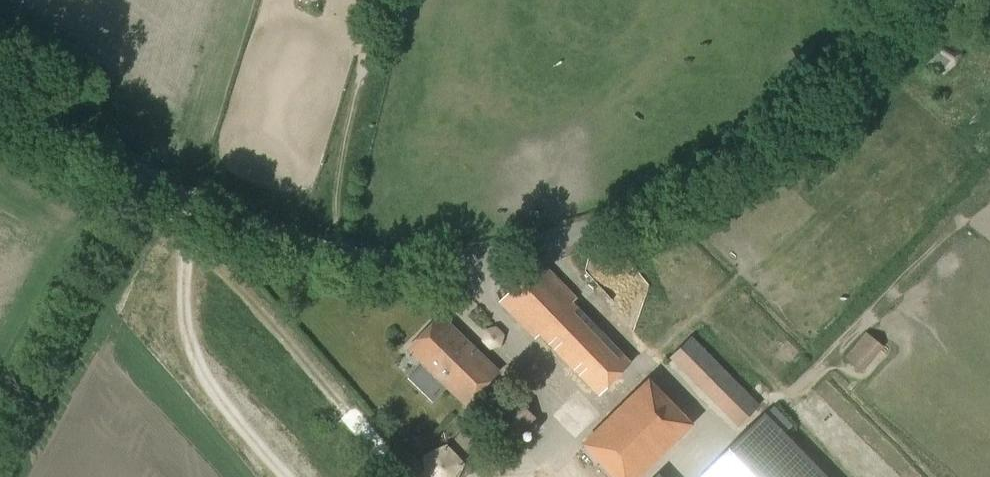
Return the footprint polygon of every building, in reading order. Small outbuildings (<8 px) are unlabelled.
[(944,74),(955,65),(961,55),(966,42),(927,16),(916,25),(909,35),(905,49),(944,74)] [(631,363),(572,302),(576,298),(541,262),(501,301),(536,337),(540,333),(599,394),(631,363)] [(465,405),(499,370),(442,315),(408,350),(465,405)] [(862,372),(884,346),(866,332),(845,357),(862,372)] [(738,427),(761,405),(692,335),(669,358),(738,427)] [(639,472),(691,421),(652,381),(587,444),(619,476),(634,476),(639,472)] [(536,417),(516,398),(487,430),(507,449),(536,417)] [(765,413),(700,476),(828,476),(765,413)] [(463,464),(446,444),(424,455),(425,476),(456,476),(463,464)]
